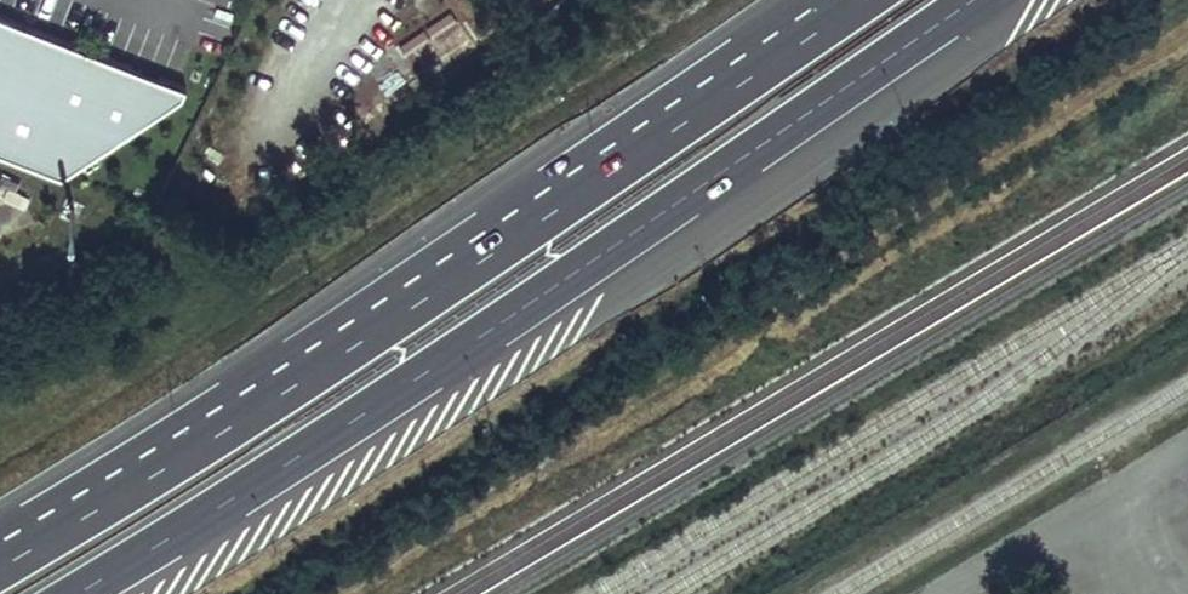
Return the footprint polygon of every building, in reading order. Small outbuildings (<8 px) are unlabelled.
[(0,24),(0,157),(57,179),(181,95),(0,24)]
